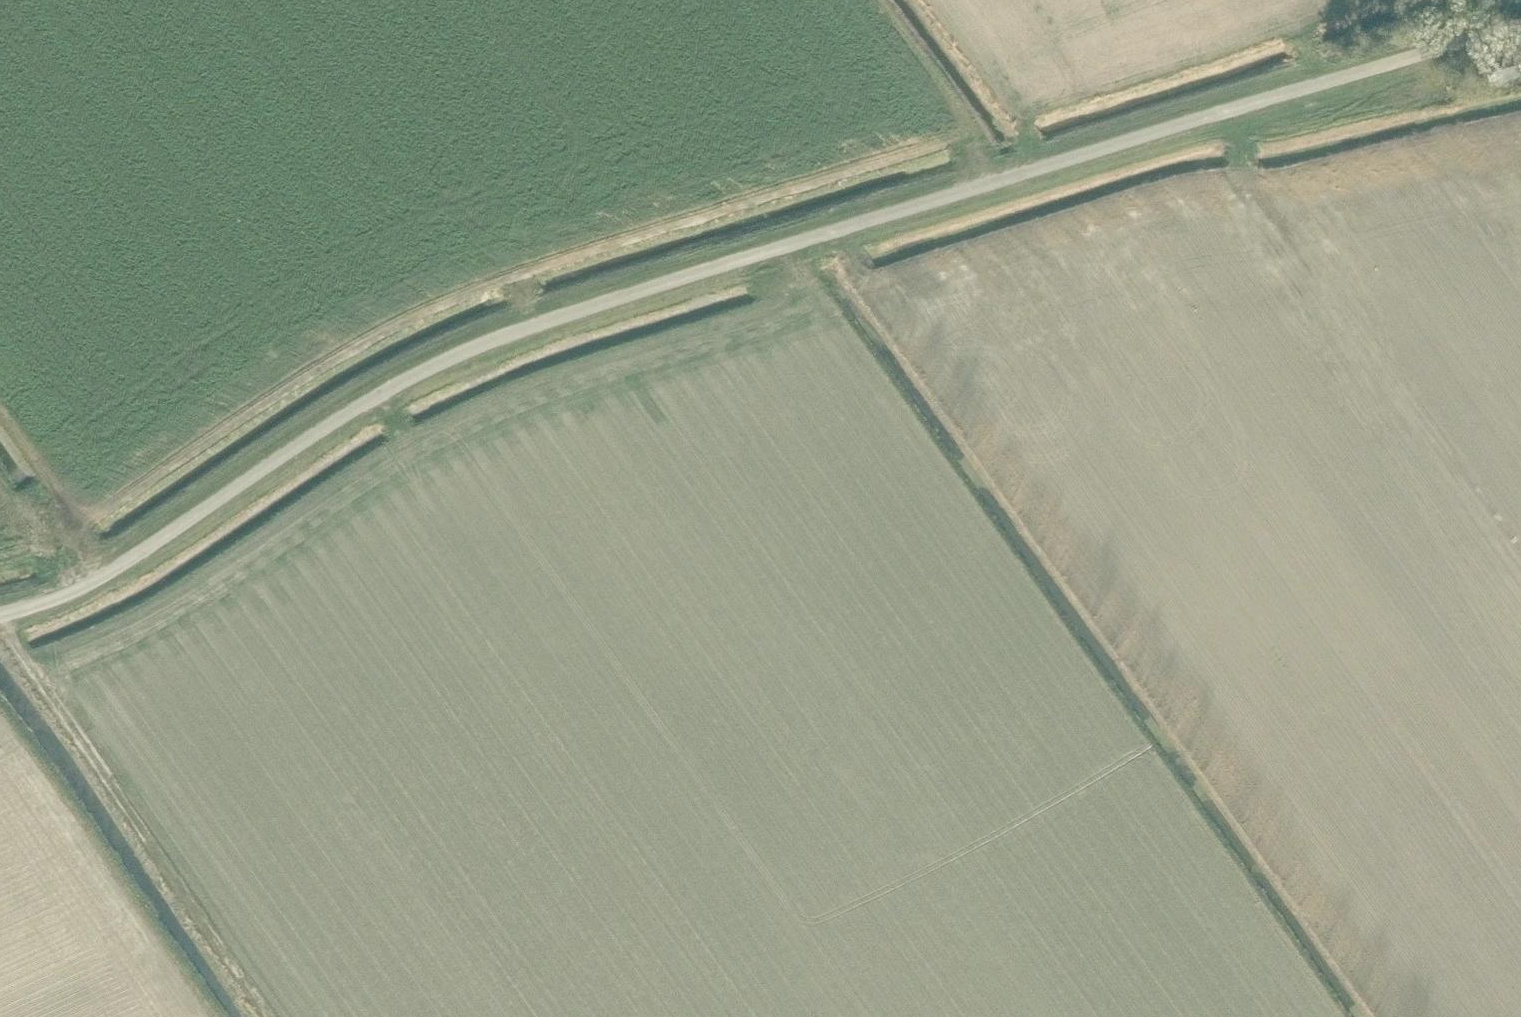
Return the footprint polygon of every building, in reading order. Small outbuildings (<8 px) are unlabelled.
[(1520,79),(1520,74),(1516,60),(1485,70),(1492,89),(1520,79)]
